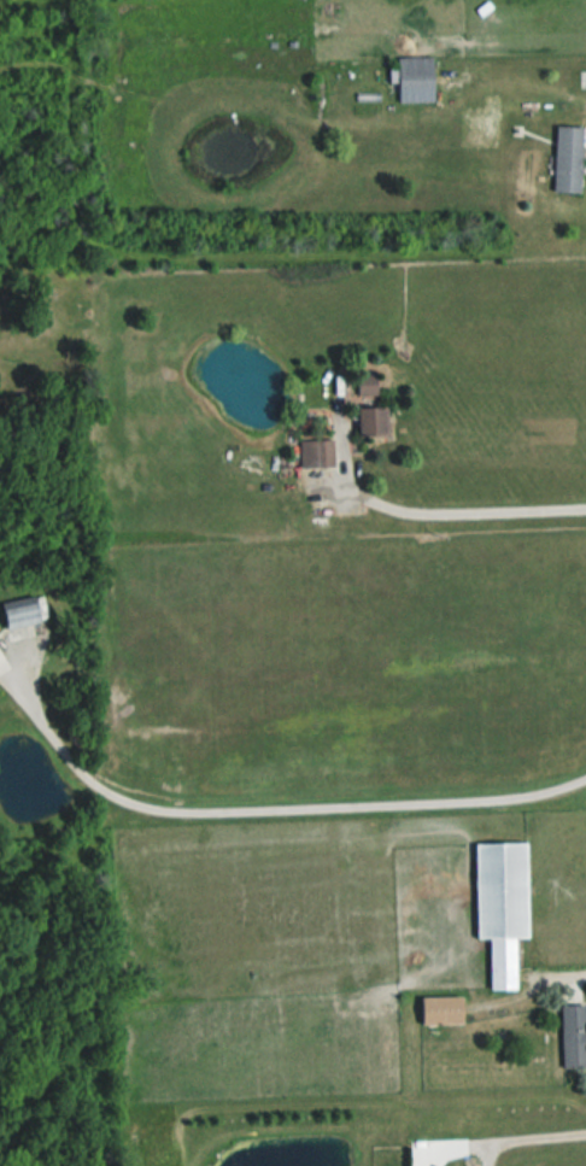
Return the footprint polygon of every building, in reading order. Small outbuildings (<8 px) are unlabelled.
[(398,69),(398,90),(433,90),(433,69),(398,69)] [(582,127),(555,126),(554,192),(581,193),(582,127)] [(376,376),(359,376),(359,394),(376,394),(376,376)] [(388,407),(371,407),(371,436),(388,436),(388,407)] [(333,440),(300,440),(300,467),(333,467),(333,440)] [(4,601),(5,627),(38,627),(37,600),(4,601)] [(472,940),(486,940),(486,990),(512,990),(512,938),(523,938),(522,843),(470,843),(472,940)] [(416,1025),(458,1025),(458,998),(416,998),(416,1025)] [(558,1006),(558,1068),(582,1068),(582,1006),(558,1006)]
